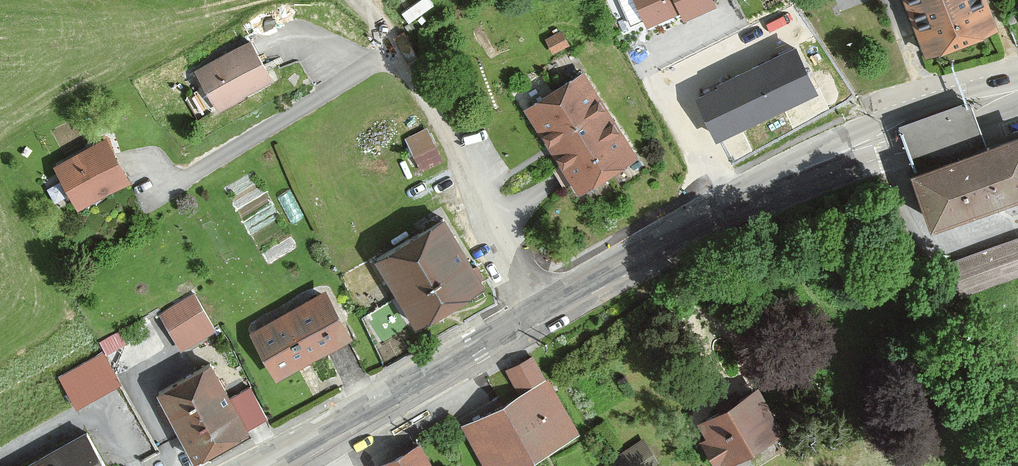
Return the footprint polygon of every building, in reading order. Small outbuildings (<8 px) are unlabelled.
[(712,0),(619,0),(629,21),(642,15),(645,22),(679,7),(682,14),(712,0)] [(928,59),(997,34),(985,0),(906,0),(928,59)] [(551,51),(564,43),(558,33),(544,41),(551,51)] [(249,34),(196,63),(217,102),(271,72),(264,60),(249,34)] [(702,98),(719,134),(814,87),(795,49),(776,58),(777,61),(760,69),(758,66),(723,83),(724,87),(702,98)] [(581,71),(527,105),(580,187),(606,170),(633,152),(581,71)] [(427,126),(411,135),(426,164),(438,158),(442,155),(435,142),(439,140),(432,128),(429,129),(427,126)] [(915,166),(937,234),(1017,208),(1017,132),(915,166)] [(104,134),(59,160),(80,197),(125,171),(104,134)] [(291,190),(278,195),(290,223),(304,217),(291,190)] [(426,223),(378,251),(417,316),(445,301),(483,279),(481,274),(483,272),(480,266),(474,256),(470,258),(444,213),(440,215),(437,210),(423,219),(426,223)] [(953,256),(964,290),(1017,273),(1017,237),(953,256)] [(199,290),(165,306),(181,342),(216,326),(199,290)] [(325,292),(258,330),(279,368),(315,348),(345,330),(325,292)] [(105,353),(127,342),(120,329),(98,340),(105,353)] [(103,351),(61,376),(75,400),(117,377),(103,351)] [(532,352),(510,364),(523,390),(484,412),(468,421),(492,465),(507,465),(576,427),(548,375),(546,376),(532,352)] [(166,417),(173,414),(194,453),(227,436),(247,426),(245,423),(266,412),(251,381),(229,392),(210,359),(158,386),(163,398),(157,401),(166,417)] [(722,404),(705,413),(714,430),(703,436),(713,454),(711,455),(713,458),(773,423),(753,387),(739,395),(735,389),(727,394),(719,399),(722,404)] [(86,429),(18,465),(107,465),(86,429)] [(380,462),(382,465),(432,465),(419,441),(387,458),(380,462)]
